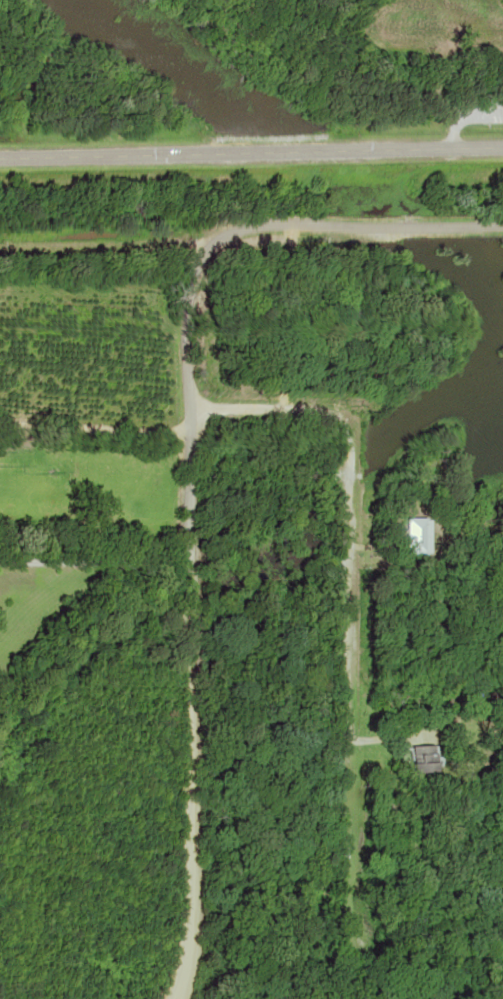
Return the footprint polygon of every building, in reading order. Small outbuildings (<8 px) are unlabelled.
[(415,774),(416,755),(410,755),(410,748),(403,748),(403,773),(415,774)]
